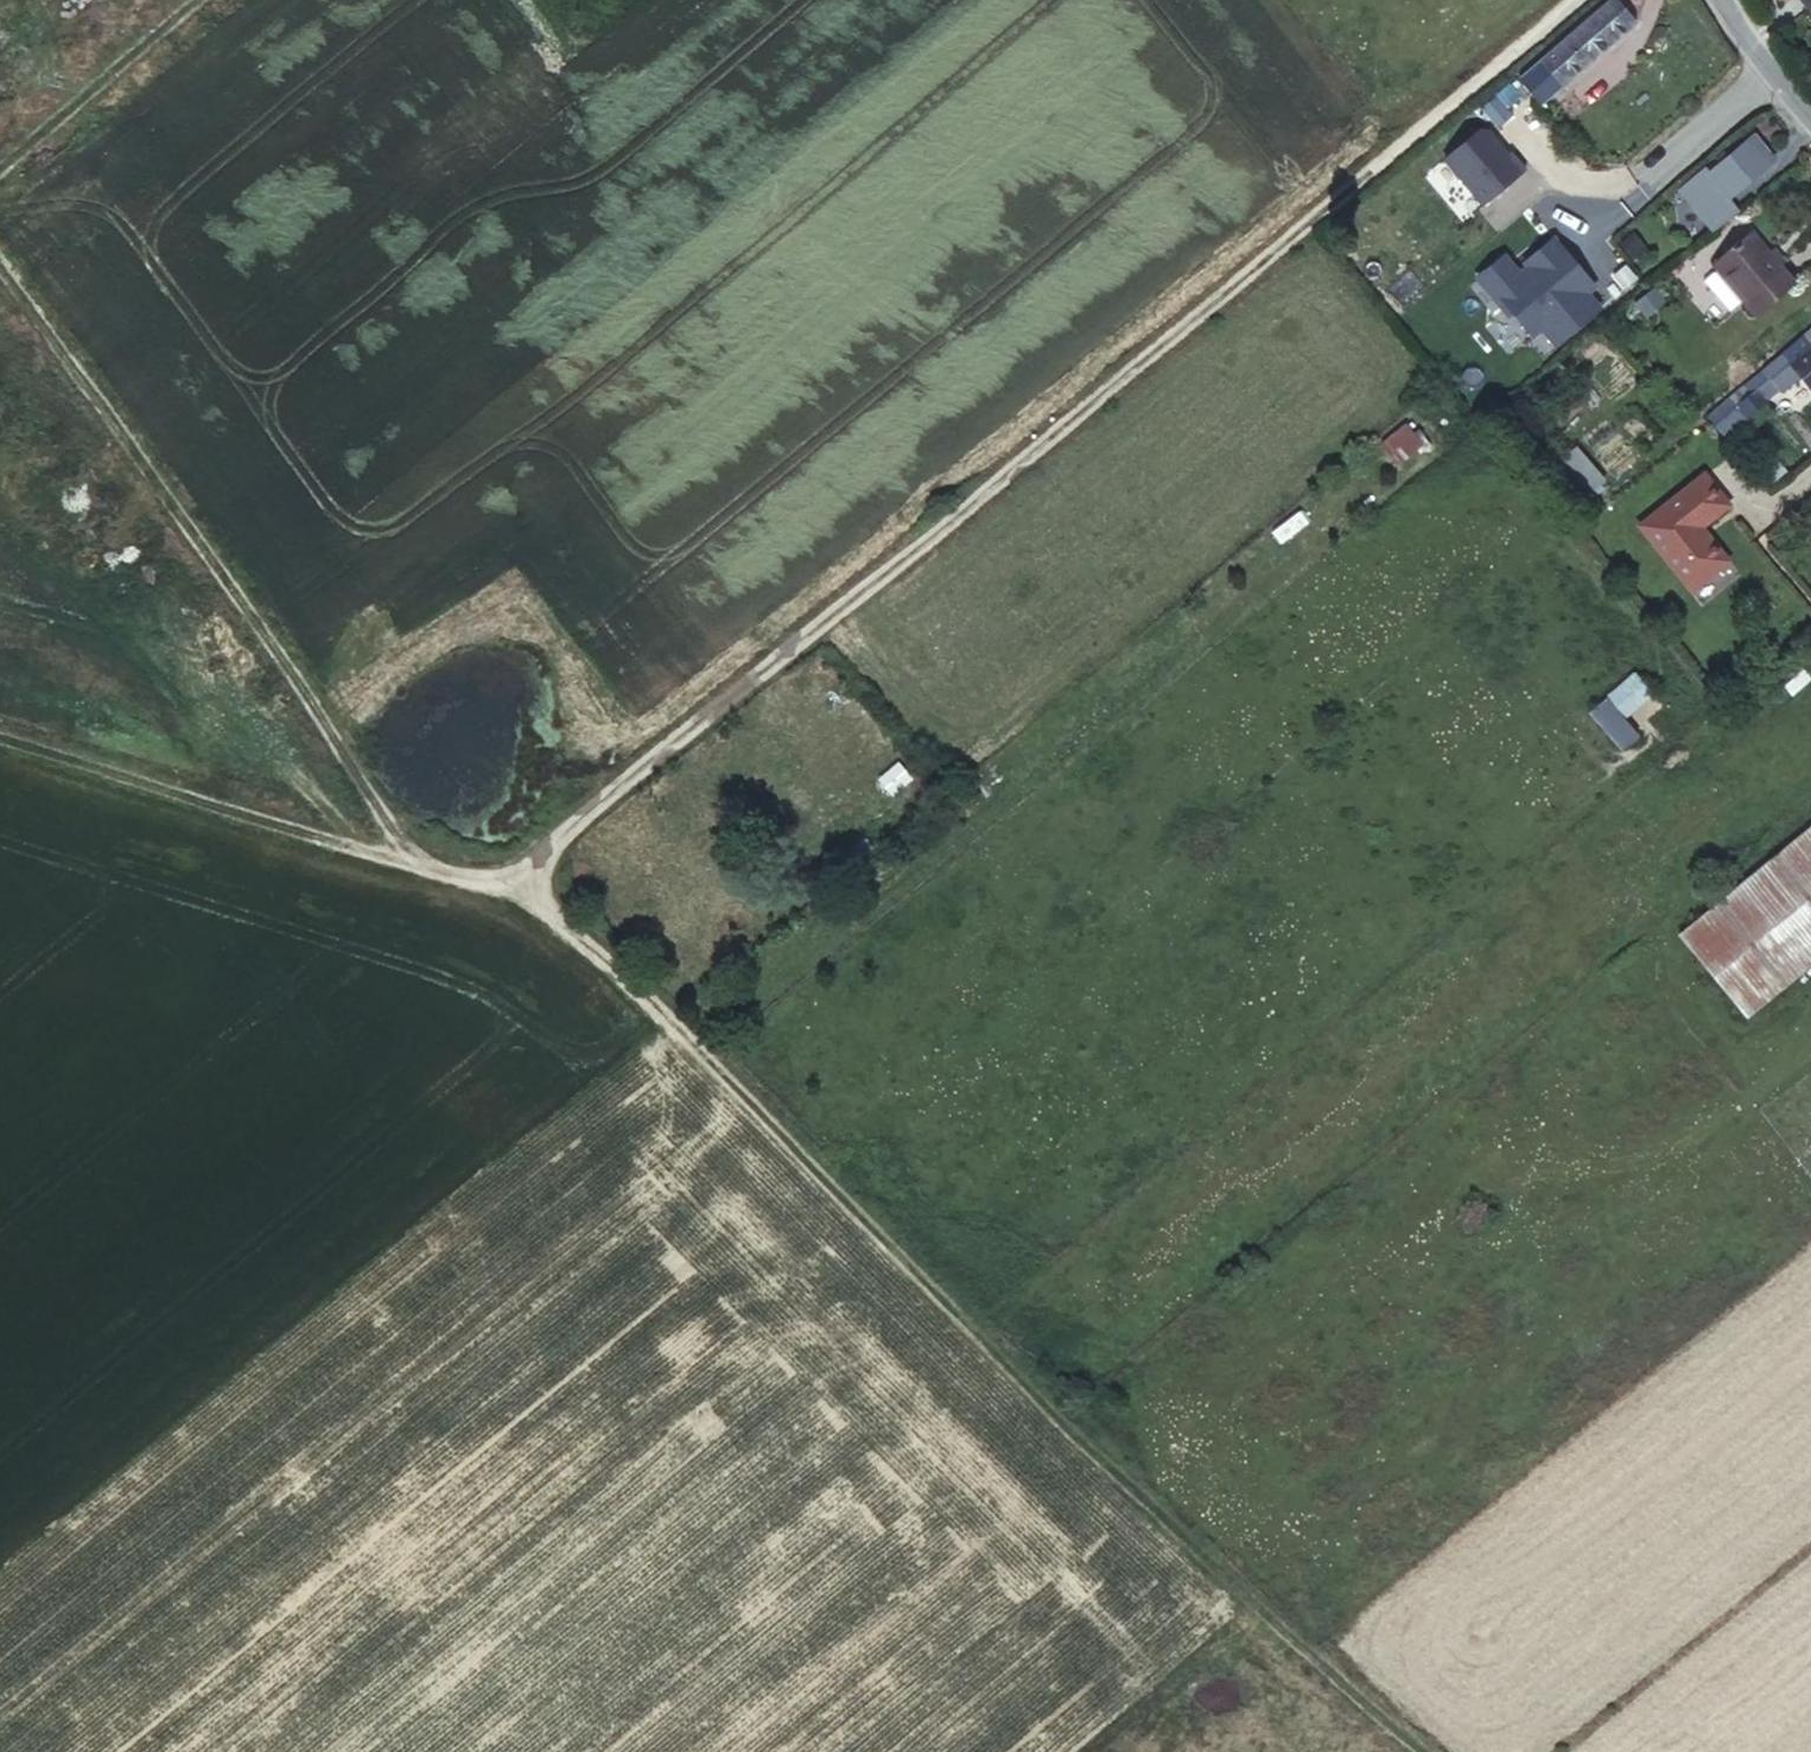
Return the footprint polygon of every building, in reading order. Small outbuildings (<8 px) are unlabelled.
[(1540,104),(1635,20),(1618,0),(1610,0),(1519,79),(1524,84),(1517,88),(1525,98),(1531,93),(1540,104)] [(1810,11),(1810,0),(1803,0),(1810,11)] [(1481,125),(1450,152),(1490,199),(1528,166),(1513,148),(1511,150),(1490,125),(1481,125)] [(1716,229),(1738,210),(1728,197),(1770,160),(1751,138),(1729,157),(1724,151),(1716,158),(1721,164),(1711,173),(1707,168),(1686,186),(1709,213),(1705,216),(1716,229)] [(1756,316),(1795,283),(1751,230),(1712,263),(1756,316)] [(1599,290),(1558,243),(1531,266),(1541,277),(1532,285),(1512,261),(1485,283),(1513,316),(1518,314),(1538,339),(1548,331),(1561,347),(1604,311),(1592,296),(1599,290)] [(1783,354),(1810,386),(1810,330),(1783,354)] [(1764,400),(1749,382),(1717,408),(1724,416),(1737,404),(1746,415),(1764,400)] [(1381,445),(1397,464),(1422,443),(1405,424),(1381,445)] [(1595,495),(1610,477),(1574,448),(1559,466),(1595,495)] [(1704,472),(1640,525),(1693,590),(1730,559),(1702,526),(1730,503),(1704,472)] [(1588,712),(1622,752),(1639,737),(1624,719),(1654,694),(1635,672),(1588,712)] [(1678,935),(1745,1017),(1810,963),(1810,826),(1678,935)]
